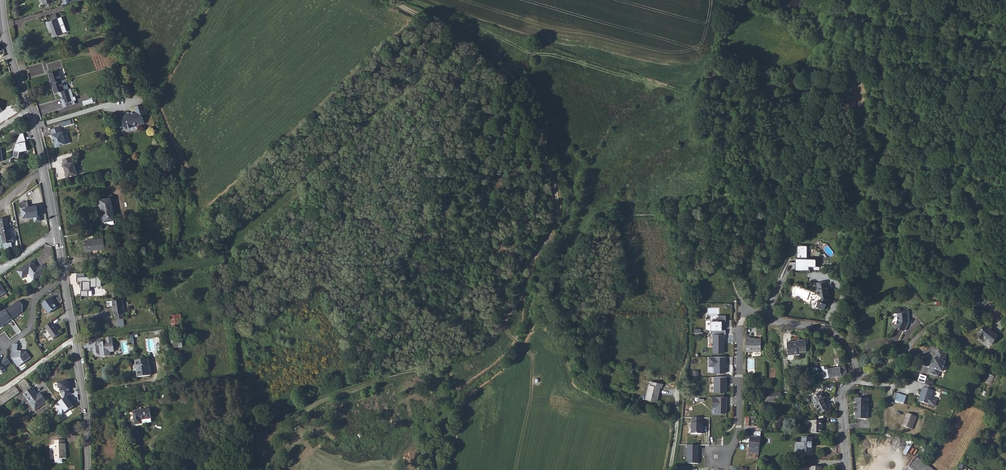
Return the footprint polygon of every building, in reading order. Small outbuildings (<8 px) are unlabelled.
[(61,15),(47,19),(52,36),(62,34),(61,30),(65,29),(61,15)] [(48,73),(51,83),(62,80),(59,70),(48,73)] [(65,90),(62,80),(51,83),(55,94),(58,93),(58,94),(59,96),(60,97),(60,98),(61,98),(62,99),(63,100),(64,103),(71,101),(68,90),(65,90)] [(145,115),(142,105),(133,108),(134,113),(129,115),(129,114),(121,117),(122,120),(117,121),(119,129),(124,127),(124,130),(133,127),(132,126),(138,124),(139,125),(144,124),(141,116),(145,115)] [(60,127),(51,129),(53,134),(52,134),(56,147),(66,144),(62,132),(61,132),(60,127)] [(23,133),(20,133),(17,141),(13,156),(19,157),(20,152),(28,150),(23,133)] [(70,158),(61,160),(63,165),(62,165),(66,178),(76,175),(72,162),(71,162),(70,158)] [(162,175),(143,177),(144,183),(158,182),(158,184),(163,184),(162,175)] [(114,221),(113,214),(111,195),(100,196),(103,218),(104,218),(105,223),(114,221)] [(28,217),(33,216),(34,221),(40,220),(39,214),(37,215),(36,204),(28,206),(27,200),(19,201),(22,217),(27,216),(28,217)] [(0,244),(11,242),(10,237),(9,237),(8,229),(6,229),(4,217),(0,218),(0,242),(0,244)] [(103,237),(84,240),(85,250),(90,249),(90,250),(104,248),(103,237)] [(816,266),(816,258),(807,258),(807,245),(797,245),(797,258),(796,258),(796,269),(809,269),(809,266),(816,266)] [(48,269),(43,263),(37,267),(31,260),(19,269),(24,276),(28,273),(33,280),(48,269)] [(84,273),(77,273),(77,282),(80,282),(80,287),(82,287),(82,290),(81,290),(81,296),(88,296),(88,290),(90,290),(90,287),(101,287),(101,277),(84,277),(84,273)] [(827,287),(827,285),(826,281),(817,282),(818,289),(817,289),(819,295),(820,295),(817,301),(818,302),(817,305),(818,307),(825,309),(827,303),(828,304),(830,298),(828,287),(827,287)] [(42,303),(49,312),(57,306),(53,300),(54,299),(51,296),(42,303)] [(19,300),(5,310),(12,319),(22,312),(23,305),(19,300)] [(115,301),(115,306),(117,319),(124,318),(123,312),(125,312),(124,300),(115,301)] [(5,310),(0,313),(0,328),(12,319),(5,310)] [(181,313),(170,315),(172,328),(180,327),(179,321),(182,321),(181,313)] [(902,334),(907,325),(906,314),(898,315),(895,315),(896,323),(893,330),(902,334)] [(712,334),(713,334),(725,335),(726,330),(722,330),(723,324),(725,324),(725,320),(726,320),(726,315),(712,315),(711,320),(706,320),(706,330),(712,330),(712,334)] [(51,321),(45,326),(47,329),(53,338),(60,333),(56,328),(57,327),(54,323),(53,324),(51,321)] [(985,337),(993,344),(999,336),(986,325),(978,335),(983,339),(985,337)] [(181,334),(169,336),(171,348),(183,347),(181,334)] [(713,334),(712,354),(724,354),(725,335),(713,334)] [(102,337),(90,339),(91,346),(96,346),(96,348),(94,348),(95,356),(101,355),(111,354),(111,351),(114,350),(113,336),(107,337),(107,340),(103,341),(102,337)] [(751,338),(747,338),(747,353),(762,353),(762,342),(755,342),(755,340),(751,340),(751,338)] [(799,342),(789,342),(789,355),(800,355),(799,353),(809,352),(808,340),(799,341),(799,342)] [(29,357),(24,351),(13,350),(10,350),(9,357),(17,367),(29,357)] [(949,353),(940,350),(937,357),(936,357),(934,362),(935,362),(934,366),(933,366),(931,372),(940,375),(942,369),(944,370),(947,361),(946,360),(949,353)] [(845,367),(843,354),(837,355),(838,360),(841,360),(842,368),(838,369),(838,368),(832,369),(833,370),(829,371),(829,368),(824,369),(826,379),(829,378),(829,379),(835,377),(835,378),(847,375),(846,367),(845,367)] [(727,372),(727,357),(710,356),(709,366),(714,366),(714,373),(727,372)] [(151,360),(138,361),(140,378),(153,377),(151,360)] [(987,381),(992,383),(995,376),(989,374),(987,381)] [(714,376),(714,392),(727,392),(727,376),(714,376)] [(18,384),(25,394),(31,389),(24,379),(18,384)] [(59,393),(64,399),(67,397),(71,393),(69,390),(68,380),(58,382),(59,393)] [(664,384),(652,381),(651,384),(649,384),(646,398),(657,401),(659,392),(660,392),(661,387),(663,388),(664,384)] [(935,386),(928,383),(927,387),(925,386),(920,400),(931,403),(937,405),(939,398),(933,396),(935,390),(934,389),(935,386)] [(15,385),(0,396),(0,402),(1,404),(20,392),(15,385)] [(30,401),(29,402),(35,410),(46,402),(40,393),(38,395),(32,388),(31,389),(25,394),(30,401)] [(897,399),(905,402),(908,395),(899,392),(897,399)] [(817,403),(818,406),(822,414),(830,410),(825,399),(828,398),(825,394),(823,395),(821,393),(820,394),(814,397),(817,403)] [(783,395),(765,395),(766,403),(783,402),(783,395)] [(857,406),(871,405),(871,401),(869,401),(869,395),(858,395),(858,401),(857,401),(857,406)] [(716,408),(716,412),(727,413),(727,396),(713,396),(713,407),(716,408)] [(62,415),(74,406),(67,397),(64,399),(55,405),(62,415)] [(871,410),(871,405),(857,406),(857,410),(858,410),(859,415),(869,415),(869,410),(871,410)] [(919,415),(909,411),(903,423),(913,428),(919,415)] [(136,427),(152,426),(151,412),(135,413),(136,427)] [(692,417),(692,433),(702,433),(703,417),(692,417)] [(814,421),(813,434),(824,434),(824,421),(814,421)] [(754,431),(754,436),(761,436),(762,426),(745,425),(745,430),(754,431)] [(53,441),(54,460),(62,460),(62,456),(65,456),(65,441),(63,441),(63,436),(54,437),(54,441),(53,441)] [(751,437),(749,448),(760,449),(761,438),(751,437)] [(805,452),(805,453),(815,454),(816,438),(805,438),(805,443),(805,452)] [(902,452),(908,443),(905,441),(900,450),(902,452)] [(688,463),(699,463),(699,444),(688,444),(688,463)] [(918,455),(906,469),(907,469),(937,469),(918,455)]
